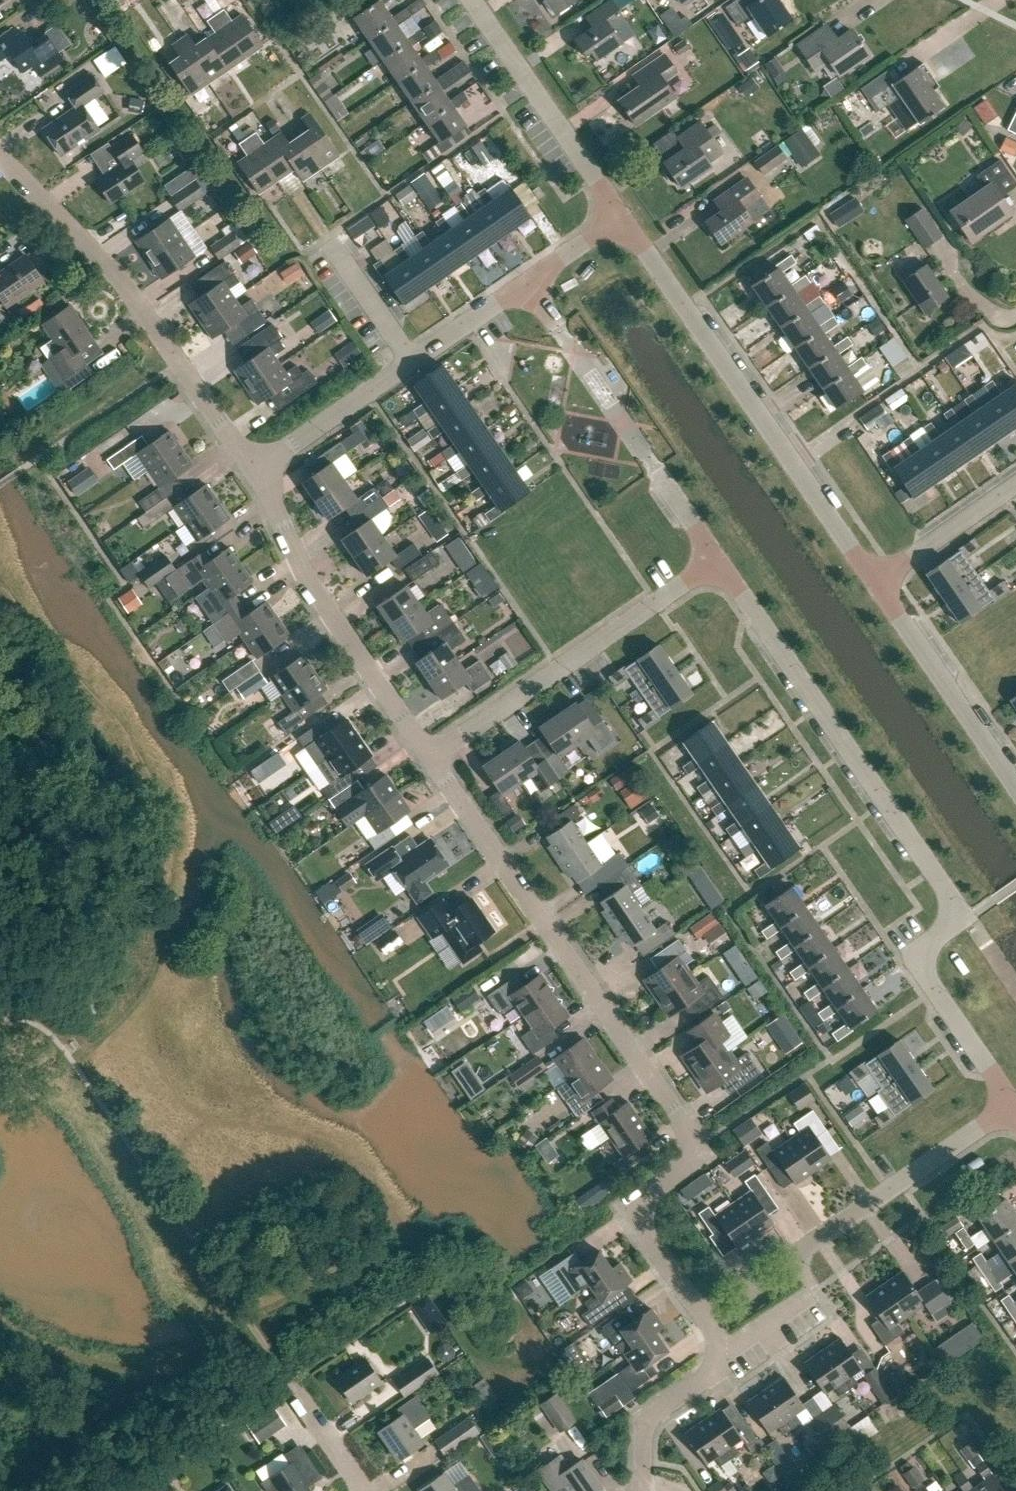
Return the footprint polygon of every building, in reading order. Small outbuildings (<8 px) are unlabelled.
[(206,3),(215,16),(224,10),(227,7),(222,0),(210,0),(206,3)] [(368,40),(393,22),(391,19),(392,18),(382,5),(390,0),(378,0),(378,1),(353,18),(368,40)] [(405,9),(410,17),(426,5),(423,0),(419,0),(405,9)] [(556,16),(579,0),(545,0),(556,16)] [(574,42),(585,57),(591,53),(597,62),(623,43),(614,30),(626,21),(611,0),(586,18),(593,28),(574,42)] [(767,37),(792,20),(778,0),(758,0),(751,5),(748,0),(736,0),(725,8),(738,26),(752,16),(767,37)] [(368,40),(382,61),(408,43),(405,39),(406,39),(397,26),(410,17),(405,9),(392,18),(391,19),(393,22),(368,40)] [(215,16),(244,58),(263,46),(242,15),(232,22),(224,10),(215,16)] [(731,25),(721,10),(710,18),(720,32),(731,25)] [(664,20),(673,33),(684,26),(674,12),(664,20)] [(206,40),(227,71),(244,58),(215,16),(207,22),(215,34),(206,40)] [(436,21),(424,29),(429,36),(441,28),(441,27),(436,21)] [(826,28),(799,46),(817,72),(830,63),(840,76),(870,55),(853,31),(836,42),(826,28)] [(39,77),(63,60),(46,35),(31,46),(22,32),(16,37),(11,30),(0,38),(0,62),(10,55),(22,74),(32,67),(39,77)] [(382,61),(397,81),(422,63),(420,60),(411,47),(425,37),(419,30),(406,39),(405,39),(408,43),(382,61)] [(180,40),(209,83),(227,71),(206,40),(195,47),(187,35),(180,40)] [(672,45),(679,54),(689,47),(682,38),(672,45)] [(169,65),(191,96),(209,83),(180,40),(172,46),(180,57),(169,65)] [(448,42),(436,50),(443,59),(455,51),(448,42)] [(119,44),(96,57),(106,74),(129,62),(119,44)] [(737,54),(746,68),(749,72),(759,66),(756,61),(758,60),(748,46),(737,54)] [(397,81),(411,102),(436,84),(434,81),(435,81),(426,68),(439,58),(434,51),(420,60),(422,63),(397,81)] [(676,99),(665,83),(678,74),(665,55),(633,77),(640,87),(619,101),(637,127),(676,99)] [(783,69),(774,55),(762,63),(771,77),(783,69)] [(411,102),(426,123),(451,105),(449,102),(449,101),(442,91),(470,72),(463,61),(435,81),(434,81),(436,84),(411,102)] [(862,88),(877,111),(900,97),(919,125),(945,108),(928,83),(935,79),(925,63),(893,84),(886,73),(862,88)] [(737,86),(746,97),(759,87),(751,76),(737,86)] [(43,130),(61,156),(99,131),(82,107),(103,92),(93,77),(66,95),(75,108),(43,130)] [(426,123),(440,144),(466,126),(454,109),(468,100),(462,92),(449,101),(449,102),(451,105),(426,123)] [(320,168),(327,178),(338,170),(331,161),(339,156),(310,113),(302,119),(310,131),(299,138),(320,168)] [(1008,132),(1015,136),(1015,114),(1008,132)] [(273,121),(265,126),(273,137),(280,132),(273,121)] [(678,180),(684,188),(714,168),(711,164),(724,154),(703,123),(680,138),(687,149),(666,163),(671,169),(668,171),(668,174),(673,181),(676,182),(678,180)] [(782,140),(801,166),(819,153),(815,147),(822,143),(808,123),(802,128),(801,126),(782,140)] [(247,139),(276,182),(294,169),(272,139),(264,145),(256,133),(247,139)] [(272,139),(294,169),(302,181),(320,168),(299,138),(289,145),(281,133),(272,139)] [(96,181),(110,204),(144,182),(131,161),(143,153),(131,135),(111,148),(122,164),(96,181)] [(1015,156),(1015,153),(1015,143),(1005,138),(1000,149),(1015,156)] [(237,163),(258,194),(276,182),(247,139),(239,145),(247,156),(237,163)] [(481,141),(472,147),(484,166),(494,160),(481,141)] [(358,151),(366,162),(375,156),(367,145),(358,151)] [(778,147),(755,163),(764,175),(786,159),(778,147)] [(987,189),(952,212),(973,243),(1014,215),(1003,198),(1015,189),(1015,181),(1002,161),(978,177),(987,189)] [(194,165),(184,172),(191,182),(194,179),(201,175),(194,165)] [(433,185),(425,174),(411,183),(419,195),(433,185)] [(440,184),(456,206),(463,201),(458,195),(462,192),(451,177),(440,184)] [(180,212),(205,195),(194,179),(191,182),(169,196),(180,212)] [(721,198),(728,208),(706,223),(721,244),(753,222),(743,208),(759,197),(747,179),(721,198)] [(410,185),(396,195),(403,206),(418,196),(410,185)] [(488,206),(506,232),(529,216),(511,191),(494,202),(485,189),(476,194),(486,208),(488,206)] [(840,224),(868,212),(862,197),(833,209),(840,224)] [(469,220),(487,245),(506,232),(488,206),(486,208),(475,216),(465,202),(457,208),(466,222),(469,220)] [(382,206),(371,213),(371,214),(380,228),(391,221),(382,206)] [(904,218),(922,246),(940,234),(922,206),(904,218)] [(367,215),(358,222),(365,232),(375,225),(367,215)] [(448,234),(466,260),(487,245),(469,220),(466,222),(454,230),(444,216),(436,222),(445,236),(448,234)] [(136,242),(149,261),(182,238),(169,219),(136,242)] [(211,247),(219,260),(232,252),(248,241),(237,222),(223,231),(226,237),(211,247)] [(428,249),(445,274),(466,260),(448,234),(445,236),(434,244),(424,231),(416,236),(425,250),(428,249)] [(149,261),(161,280),(195,257),(182,238),(149,261)] [(248,241),(232,252),(240,263),(254,253),(256,252),(248,241)] [(406,264),(424,289),(445,274),(428,249),(425,250),(413,259),(404,245),(394,251),(403,265),(406,264)] [(752,286),(766,307),(793,288),(791,286),(782,273),(796,263),(791,255),(775,266),(777,268),(752,286)] [(0,273),(0,299),(7,308),(44,283),(25,256),(0,273)] [(386,278),(403,303),(424,289),(406,264),(403,265),(392,273),(382,259),(373,266),(383,280),(386,278)] [(279,272),(287,283),(303,272),(296,261),(279,272)] [(189,305),(200,322),(234,299),(229,291),(239,283),(225,262),(200,279),(208,292),(189,305)] [(903,282),(925,313),(948,297),(926,265),(903,282)] [(766,307),(780,327),(807,309),(805,306),(796,293),(810,284),(805,276),(791,286),(793,288),(766,307)] [(780,327),(794,348),(821,329),(819,327),(810,314),(824,304),(819,297),(805,306),(807,309),(780,327)] [(200,322),(212,340),(236,323),(246,337),(266,323),(251,300),(240,307),(234,299),(200,322)] [(50,359),(70,388),(91,374),(77,353),(93,342),(69,307),(44,324),(54,339),(41,348),(49,360),(50,359)] [(309,322),(317,333),(336,319),(328,309),(309,322)] [(794,348),(808,368),(835,350),(833,347),(824,335),(839,325),(833,317),(819,327),(821,329),(794,348)] [(234,371),(246,388),(280,365),(274,357),(285,349),(279,341),(282,339),(272,325),(246,343),(256,356),(234,371)] [(808,368),(822,389),(849,370),(847,368),(839,355),(853,345),(847,338),(833,347),(835,350),(808,368)] [(339,352),(348,364),(360,354),(351,342),(339,352)] [(964,344),(956,349),(963,360),(971,355),(964,344)] [(950,354),(944,358),(951,368),(957,364),(950,354)] [(822,389),(837,410),(863,392),(852,375),(866,365),(861,358),(847,368),(849,370),(822,389)] [(246,388),(258,406),(279,391),(288,403),(317,383),(309,370),(302,375),(296,366),(285,373),(280,365),(246,388)] [(430,406),(456,389),(441,367),(415,385),(427,401),(413,411),(418,418),(432,409),(430,406)] [(1015,426),(1015,425),(1015,386),(1002,396),(992,381),(984,386),(994,401),(997,399),(1015,426)] [(444,427),(470,409),(456,389),(430,406),(432,409),(441,422),(428,432),(433,439),(446,430),(444,427)] [(901,391),(887,400),(892,407),(907,399),(901,391)] [(977,413),(995,439),(1015,426),(997,399),(994,401),(982,409),(972,395),(964,400),(974,414),(977,413)] [(878,405),(858,419),(859,420),(866,431),(887,417),(879,406),(878,405)] [(459,448),(485,430),(470,409),(444,427),(446,430),(455,443),(442,452),(447,460),(461,451),(459,448)] [(956,426),(975,454),(995,439),(977,413),(974,414),(961,423),(951,409),(944,414),(953,428),(956,426)] [(936,441),(954,468),(975,454),(956,426),(953,428),(941,437),(931,423),(923,428),(933,443),(936,441)] [(405,440),(413,452),(429,440),(421,429),(405,440)] [(473,469),(499,451),(485,430),(459,448),(461,451),(470,464),(456,473),(461,481),(475,471),(473,469)] [(137,455),(148,472),(181,449),(169,431),(143,449),(137,439),(103,463),(108,471),(122,461),(124,464),(137,455)] [(351,436),(341,443),(347,453),(357,446),(351,436)] [(916,455),(934,482),(954,468),(936,441),(933,443),(921,451),(911,437),(903,442),(913,457),(916,455)] [(302,483),(315,502),(344,481),(332,463),(346,453),(340,443),(320,457),(327,467),(302,483)] [(139,502),(145,513),(150,510),(174,493),(167,484),(193,466),(181,449),(148,472),(159,488),(139,502)] [(476,501),(489,492),(487,489),(513,472),(499,451),(473,469),(475,471),(484,484),(471,494),(476,501)] [(895,470),(913,496),(934,482),(916,455),(913,457),(900,466),(890,451),(882,457),(893,472),(895,470)] [(89,468),(70,482),(79,496),(99,482),(89,468)] [(485,514),(490,522),(505,512),(503,509),(528,492),(513,472),(487,489),(489,492),(498,505),(485,514)] [(383,494),(392,488),(386,479),(377,485),(383,494)] [(352,503),(359,513),(382,497),(375,487),(356,500),(344,481),(315,502),(327,520),(352,503)] [(173,508),(185,525),(218,502),(206,485),(173,508)] [(382,497),(389,508),(400,500),(393,490),(382,497)] [(341,540),(354,558),(383,538),(371,520),(389,508),(382,497),(359,513),(365,523),(341,540)] [(185,525),(197,542),(230,519),(218,502),(185,525)] [(416,516),(434,542),(446,534),(428,509),(416,516)] [(137,519),(143,529),(156,520),(150,510),(145,513),(137,519)] [(459,537),(445,546),(451,555),(465,546),(459,537)] [(354,558),(366,577),(391,560),(397,570),(420,554),(414,544),(395,556),(383,538),(354,558)] [(959,551),(926,575),(943,599),(977,575),(966,559),(980,549),(973,539),(958,550),(959,551)] [(202,580),(208,588),(241,566),(229,548),(210,561),(203,552),(166,578),(178,596),(202,580)] [(413,582),(439,564),(431,552),(405,570),(413,582)] [(175,570),(166,556),(139,574),(149,589),(175,570)] [(200,605),(213,624),(240,605),(234,596),(253,583),(241,566),(208,588),(213,596),(200,605)] [(994,602),(1010,592),(1003,581),(989,591),(977,575),(943,599),(960,624),(993,600),(994,602)] [(489,576),(474,586),(482,598),(497,588),(489,576)] [(377,606),(389,625),(419,604),(406,586),(377,606)] [(119,600),(129,615),(144,605),(134,590),(119,600)] [(239,634),(245,642),(278,619),(266,602),(247,615),(240,605),(213,624),(226,643),(239,634)] [(426,626),(433,636),(453,622),(446,612),(431,622),(419,604),(389,625),(402,643),(426,626)] [(245,642),(257,659),(290,637),(278,619),(245,642)] [(416,663),(428,682),(457,661),(445,643),(460,633),(453,622),(433,636),(440,646),(416,663)] [(630,678),(641,694),(675,670),(658,646),(625,668),(624,666),(608,677),(615,688),(630,678)] [(270,678),(282,696),(315,673),(303,655),(270,678)] [(428,682),(441,700),(465,683),(472,693),(492,679),(479,660),(464,671),(457,661),(428,682)] [(228,691),(232,689),(258,671),(251,661),(221,681),(228,691)] [(692,694),(675,670),(641,694),(652,710),(638,720),(645,730),(660,719),(659,718),(692,694)] [(258,671),(232,689),(240,701),(266,683),(258,671)] [(327,690),(315,673),(282,696),(294,712),(271,728),(278,738),(304,720),(298,710),(327,690)] [(557,715),(577,745),(587,738),(597,753),(616,740),(602,721),(592,727),(576,703),(557,715)] [(546,759),(559,779),(569,772),(559,757),(577,745),(557,715),(539,728),(555,752),(546,759)] [(298,738),(317,766),(359,737),(347,719),(325,734),(319,724),(298,738)] [(700,763),(725,745),(710,723),(684,741),(696,758),(683,767),(688,775),(701,766),(700,763)] [(322,790),(328,800),(357,780),(350,770),(372,756),(359,737),(317,766),(330,785),(322,790)] [(501,754),(521,783),(539,771),(549,786),(559,779),(546,759),(536,766),(519,741),(501,754)] [(714,784),(740,766),(725,745),(700,763),(701,766),(710,779),(697,788),(702,796),(716,786),(714,784)] [(489,798),(503,818),(513,811),(503,796),(521,783),(501,754),(482,767),(499,791),(489,798)] [(261,764),(250,772),(258,783),(269,776),(261,764)] [(608,779),(616,791),(637,776),(629,765),(608,779)] [(728,804),(754,787),(740,766),(714,784),(716,786),(725,799),(711,809),(717,816),(730,807),(728,804)] [(328,800),(347,828),(365,816),(398,793),(385,775),(364,790),(357,780),(328,800)] [(618,792),(630,809),(648,796),(637,779),(618,792)] [(592,803),(603,795),(598,787),(582,799),(585,804),(590,800),(592,803)] [(754,787),(728,804),(739,820),(726,829),(731,837),(744,828),(743,825),(769,807),(754,787)] [(368,840),(375,850),(396,836),(389,826),(411,812),(398,793),(365,816),(377,834),(368,840)] [(558,863),(586,844),(571,821),(581,814),(574,805),(554,819),(560,828),(546,837),(552,845),(548,847),(558,863)] [(653,806),(645,811),(652,822),(660,817),(653,806)] [(303,817),(295,807),(283,815),(290,826),(303,817)] [(745,858),(759,848),(757,846),(783,828),(769,807),(743,825),(744,828),(753,841),(740,850),(745,858)] [(505,822),(513,832),(525,823),(517,812),(505,822)] [(754,871),(760,878),(774,868),(772,866),(797,849),(783,828),(757,846),(759,848),(768,861),(754,871)] [(377,881),(394,869),(417,903),(431,893),(424,882),(448,866),(430,839),(400,860),(392,848),(366,865),(377,881)] [(602,884),(628,866),(620,853),(601,866),(586,844),(558,863),(568,878),(572,875),(577,883),(590,874),(598,886),(602,884)] [(642,887),(628,866),(602,884),(610,896),(600,902),(606,910),(602,912),(612,927),(640,908),(652,901),(651,900),(650,900),(641,887),(642,887)] [(334,881),(341,892),(355,883),(348,872),(334,881)] [(712,883),(706,874),(694,883),(700,891),(712,883)] [(780,927),(806,909),(791,887),(765,906),(776,922),(761,932),(767,940),(781,930),(780,927)] [(433,938),(441,932),(463,964),(482,951),(478,944),(494,932),(471,899),(451,913),(442,900),(418,917),(433,938)] [(638,943),(646,955),(676,934),(667,922),(655,930),(640,908),(612,927),(622,943),(626,940),(631,948),(638,943)] [(794,947),(820,929),(806,909),(780,927),(781,930),(790,942),(776,952),(781,960),(795,950),(794,947)] [(719,924),(711,912),(690,928),(698,939),(719,924)] [(381,914),(356,931),(365,945),(390,928),(381,914)] [(808,968),(834,950),(820,929),(794,947),(795,950),(804,963),(790,973),(795,981),(809,971),(808,968)] [(376,944),(384,955),(402,942),(395,931),(376,944)] [(663,968),(644,980),(657,998),(691,975),(678,957),(686,952),(678,940),(657,955),(663,964),(663,968)] [(736,945),(723,954),(744,986),(758,977),(736,945)] [(848,970),(834,950),(808,968),(809,971),(818,983),(804,993),(809,1001),(824,991),(822,988),(848,970)] [(823,1021),(838,1011),(836,1009),(863,990),(848,970),(822,988),(824,991),(832,1004),(818,1014),(823,1021)] [(516,1004),(524,1016),(554,996),(540,975),(519,990),(512,979),(487,996),(498,1013),(503,1014),(516,1004)] [(688,1004),(691,1005),(698,1014),(723,997),(708,976),(697,984),(691,975),(657,998),(669,1017),(688,1004)] [(744,990),(753,1002),(766,993),(757,981),(744,990)] [(451,998),(460,1011),(479,997),(470,985),(451,998)] [(832,1034),(837,1042),(853,1031),(851,1029),(877,1011),(863,990),(836,1009),(838,1011),(846,1024),(832,1034)] [(521,1037),(533,1054),(554,1040),(547,1031),(568,1017),(554,996),(524,1016),(533,1029),(521,1037)] [(770,1024),(788,1052),(806,1041),(787,1012),(770,1024)] [(682,1056),(694,1075),(728,1051),(722,1042),(730,1036),(714,1014),(693,1029),(701,1040),(700,1044),(682,1056)] [(825,1021),(816,1027),(822,1035),(831,1029),(825,1021)] [(554,1059),(568,1080),(598,1059),(583,1039),(554,1059)] [(876,1091),(877,1092),(916,1065),(899,1040),(866,1064),(864,1062),(849,1072),(856,1083),(870,1073),(881,1088),(876,1091)] [(694,1075),(707,1093),(725,1080),(729,1081),(736,1091),(761,1074),(746,1053),(735,1061),(728,1051),(694,1075)] [(538,1057),(510,1076),(518,1088),(546,1068),(538,1057)] [(484,1086),(466,1059),(452,1069),(470,1096),(484,1086)] [(556,1088),(577,1118),(598,1103),(592,1094),(612,1080),(598,1059),(568,1080),(556,1088)] [(916,1065),(877,1092),(888,1108),(874,1118),(881,1128),(896,1118),(895,1116),(933,1090),(916,1065)] [(854,1083),(849,1075),(838,1083),(843,1090),(854,1083)] [(804,1086),(790,1095),(800,1109),(814,1100),(804,1086)] [(609,1138),(611,1140),(640,1120),(627,1102),(618,1109),(611,1099),(592,1112),(600,1124),(590,1131),(599,1145),(609,1138)] [(864,1117),(857,1107),(850,1111),(857,1122),(864,1117)] [(791,1139),(813,1172),(832,1160),(817,1138),(827,1131),(812,1110),(793,1124),(800,1133),(791,1139)] [(750,1119),(734,1131),(744,1146),(761,1134),(750,1119)] [(613,1164),(620,1174),(649,1154),(642,1145),(652,1138),(640,1120),(611,1140),(623,1157),(613,1164)] [(528,1130),(519,1145),(530,1152),(539,1138),(528,1130)] [(780,1163),(795,1185),(813,1172),(791,1139),(773,1152),(766,1142),(756,1150),(770,1170),(780,1163)] [(547,1141),(537,1147),(548,1164),(558,1157),(547,1141)] [(744,1151),(726,1164),(735,1178),(754,1165),(744,1151)] [(562,1155),(551,1163),(556,1171),(567,1164),(562,1155)] [(709,1191),(723,1182),(713,1169),(700,1178),(709,1191)] [(733,1204),(756,1236),(774,1224),(759,1202),(769,1195),(755,1175),(744,1182),(751,1191),(733,1204)] [(611,1195),(609,1193),(606,1188),(602,1183),(594,1189),(602,1201),(611,1195)] [(689,1186),(679,1192),(686,1202),(696,1195),(689,1186)] [(992,1239),(1015,1222),(1015,1215),(1005,1199),(978,1218),(992,1239)] [(723,1228),(737,1249),(756,1236),(733,1204),(715,1216),(709,1207),(698,1214),(712,1235),(723,1228)] [(962,1225),(956,1216),(939,1227),(946,1236),(962,1225)] [(1006,1260),(1015,1253),(1015,1222),(992,1239),(1006,1260)] [(955,1233),(967,1250),(975,1245),(963,1227),(955,1233)] [(611,1269),(598,1251),(581,1263),(574,1253),(551,1269),(571,1298),(589,1285),(611,1269)] [(973,1259),(984,1275),(992,1270),(980,1253),(979,1254),(973,1259)] [(1015,1274),(1015,1253),(1006,1260),(1015,1274)] [(582,1315),(589,1326),(617,1307),(610,1297),(632,1282),(619,1263),(611,1269),(589,1285),(596,1295),(584,1303),(589,1310),(582,1315)] [(1003,1286),(992,1270),(984,1275),(995,1292),(1001,1287),(1003,1286)] [(884,1284),(907,1317),(925,1305),(931,1314),(949,1302),(935,1281),(917,1293),(902,1272),(884,1284)] [(870,1325),(885,1346),(904,1333),(897,1324),(907,1317),(884,1284),(866,1297),(880,1318),(870,1325)] [(435,1303),(427,1292),(412,1303),(420,1314),(435,1303)] [(1015,1314),(1015,1306),(1009,1296),(1008,1297),(1001,1301),(1012,1317),(1015,1314)] [(624,1354),(632,1348),(633,1348),(655,1333),(664,1328),(651,1309),(629,1324),(622,1314),(602,1327),(620,1353),(624,1354)] [(935,1349),(948,1366),(986,1336),(973,1319),(935,1349)] [(618,1373),(631,1392),(654,1376),(647,1366),(668,1351),(655,1333),(633,1348),(632,1348),(624,1354),(631,1364),(618,1373)] [(822,1351),(849,1390),(858,1384),(852,1375),(862,1369),(841,1338),(822,1351)] [(834,1388),(840,1396),(849,1390),(822,1351),(804,1364),(825,1394),(834,1388)] [(336,1379),(352,1403),(381,1383),(364,1359),(336,1379)] [(393,1384),(403,1398),(437,1374),(427,1360),(393,1384)] [(591,1374),(581,1361),(571,1368),(582,1381),(591,1374)] [(874,1368),(863,1376),(883,1405),(894,1397),(874,1368)] [(898,1394),(909,1387),(897,1370),(886,1377),(898,1394)] [(766,1390),(792,1429),(801,1423),(795,1414),(805,1408),(784,1377),(766,1390)] [(777,1427),(783,1435),(792,1429),(766,1390),(747,1403),(768,1433),(777,1427)] [(597,1404),(606,1418),(622,1407),(613,1393),(597,1404)] [(556,1395),(542,1405),(560,1431),(574,1421),(556,1395)] [(834,1405),(823,1413),(839,1436),(850,1428),(834,1405)] [(244,1424),(257,1444),(285,1425),(272,1406),(244,1424)] [(702,1421),(730,1460),(739,1454),(733,1445),(742,1439),(747,1448),(758,1441),(743,1419),(733,1426),(721,1409),(702,1421)] [(839,1436),(823,1413),(811,1421),(827,1444),(839,1436)] [(403,1415),(379,1432),(399,1461),(423,1444),(403,1415)] [(876,1429),(868,1418),(867,1416),(850,1428),(839,1436),(840,1438),(848,1449),(849,1452),(878,1432),(876,1429)] [(479,1433),(468,1418),(436,1441),(446,1456),(479,1433)] [(715,1458),(721,1466),(730,1460),(702,1421),(684,1434),(706,1464),(715,1458)] [(477,1439),(484,1449),(495,1441),(488,1431),(477,1439)] [(973,1489),(974,1490),(1003,1490),(982,1460),(970,1443),(960,1450),(973,1469),(975,1468),(984,1481),(973,1489)] [(278,1490),(310,1490),(307,1485),(310,1483),(311,1479),(318,1474),(303,1450),(295,1449),(285,1456),(290,1463),(261,1483),(267,1490),(276,1490),(278,1490)] [(581,1460),(570,1468),(561,1456),(538,1472),(552,1490),(598,1490),(601,1489),(581,1460)] [(793,1467),(781,1475),(790,1488),(804,1479),(795,1465),(793,1467)] [(913,1488),(921,1482),(922,1481),(912,1465),(902,1472),(913,1488)] [(973,1489),(962,1473),(954,1479),(962,1490),(974,1490),(973,1489)] [(443,1474),(419,1490),(420,1490),(480,1490),(469,1475),(452,1487),(443,1474)] [(156,1490),(169,1490),(172,1489),(164,1477),(152,1485),(156,1490)] [(723,1488),(719,1482),(707,1490),(708,1490),(735,1490),(730,1484),(723,1488)] [(915,1490),(927,1490),(923,1485),(921,1482),(913,1488),(915,1490)]
